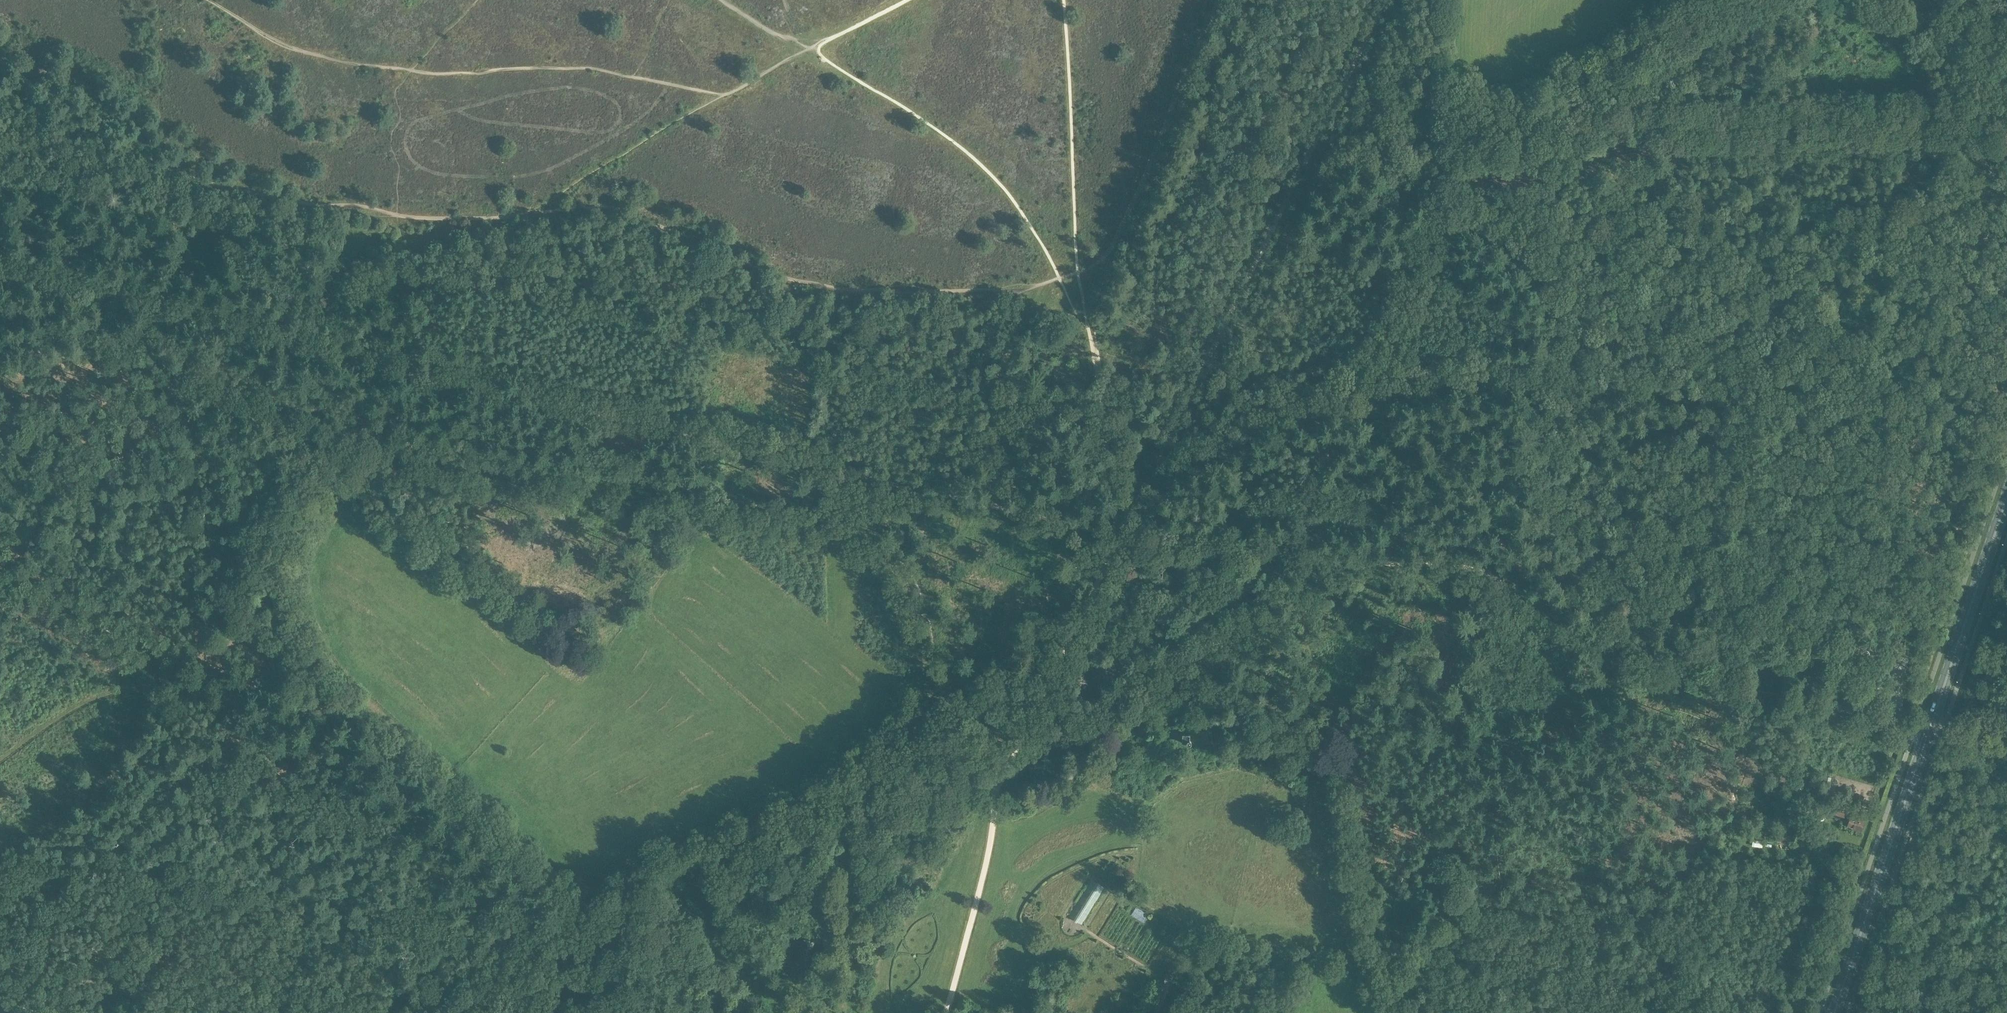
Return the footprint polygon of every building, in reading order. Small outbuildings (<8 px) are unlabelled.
[(1189,731),(1181,731),(1181,741),(1186,741),(1186,742),(1187,743),(1188,743),(1189,742),(1190,742),(1190,741),(1190,740),(1189,739),(1189,731)] [(1834,809),(1831,816),(1842,820),(1845,813),(1834,809)] [(1851,813),(1847,825),(1852,827),(1852,829),(1860,832),(1864,818),(1851,813)] [(1787,818),(1783,829),(1789,832),(1793,821),(1787,818)] [(1753,836),(1752,845),(1762,846),(1763,838),(1753,836)] [(1092,879),(1069,916),(1081,924),(1105,887),(1092,879)] [(1136,909),(1132,915),(1145,923),(1147,920),(1149,917),(1136,909)]
